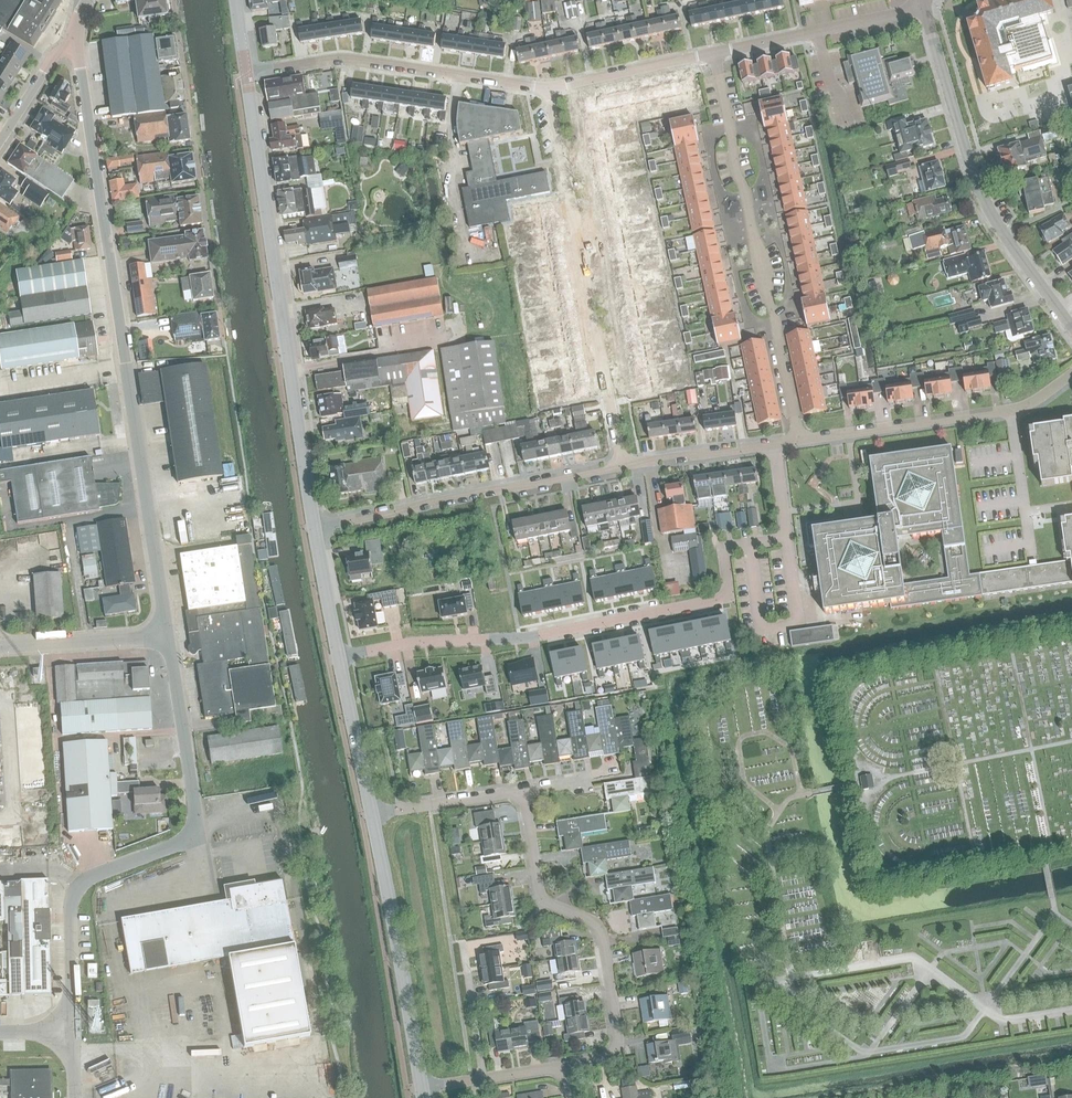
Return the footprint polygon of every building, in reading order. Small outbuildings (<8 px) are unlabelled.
[(1,29),(33,48),(47,25),(62,0),(0,0),(0,30),(1,29)] [(138,18),(147,17),(148,23),(158,21),(157,16),(165,15),(163,0),(135,0),(138,18)] [(251,11),(268,8),(267,3),(281,1),(283,0),(250,0),(251,11)] [(367,9),(368,0),(360,0),(360,8),(367,9)] [(556,15),(556,0),(544,0),(545,15),(556,15)] [(720,8),(723,21),(738,18),(735,0),(730,0),(730,3),(731,3),(731,5),(720,8)] [(754,15),(751,1),(739,4),(738,1),(739,1),(739,0),(735,0),(738,18),(754,15)] [(754,15),(769,11),(767,0),(757,0),(751,1),(754,15)] [(769,11),(784,8),(782,0),(767,0),(769,11)] [(987,91),(1011,84),(1008,73),(1013,72),(1014,73),(1053,62),(1042,24),(1040,24),(1039,19),(1053,15),(1049,0),(1011,0),(979,9),(981,17),(976,25),(969,27),(987,91)] [(579,17),(576,2),(564,5),(567,20),(579,17)] [(541,21),(539,3),(527,4),(529,22),(541,21)] [(692,28),(707,24),(703,3),(699,4),(700,9),(701,9),(701,12),(689,15),(692,28)] [(707,24),(723,21),(720,8),(708,10),(708,8),(708,7),(707,3),(703,3),(707,24)] [(661,8),(662,11),(667,33),(682,29),(679,16),(671,18),(668,7),(661,8)] [(651,36),(667,33),(662,11),(657,12),(658,18),(659,18),(660,21),(649,23),(651,36)] [(346,23),(348,36),(364,34),(362,21),(349,23),(347,15),(343,16),(344,24),(346,23)] [(290,29),(288,16),(269,18),(271,29),(260,31),(263,48),(278,46),(276,30),(290,29)] [(389,29),(387,28),(377,27),(378,19),(376,19),(376,16),(373,16),(372,26),(373,26),(371,39),(387,42),(389,29)] [(651,36),(649,23),(637,26),(636,23),(637,23),(636,16),(631,17),(636,39),(651,36)] [(330,26),(332,39),(348,36),(346,23),(344,24),(333,25),(332,17),(328,18),(327,18),(328,26),(330,26)] [(621,43),(636,39),(631,17),(627,18),(628,25),(629,24),(630,27),(618,30),(621,43)] [(389,29),(387,42),(403,44),(405,31),(403,31),(392,29),(394,22),(391,21),(392,19),(389,18),(387,28),(389,29)] [(522,19),(513,18),(511,31),(520,31),(522,19)] [(315,28),(317,41),(332,39),(330,26),(328,26),(318,28),(317,20),(312,20),(313,29),(315,28)] [(405,31),(403,44),(418,47),(420,33),(418,33),(408,32),(409,24),(407,24),(407,21),(404,21),(403,31),(405,31)] [(315,28),(313,29),(302,30),(301,22),(297,23),(298,31),(299,31),(301,44),(317,41),(315,28)] [(420,33),(418,47),(434,49),(436,36),(424,34),(425,27),(422,26),(423,24),(420,23),(418,33),(420,33)] [(605,23),(600,24),(605,46),(621,43),(618,30),(606,33),(605,30),(606,29),(605,23)] [(590,50),(605,46),(600,24),(596,25),(597,31),(598,31),(598,34),(587,37),(590,50)] [(134,35),(133,26),(115,29),(116,37),(134,35)] [(441,50),(457,52),(459,39),(458,39),(447,37),(448,30),(443,29),(442,37),(443,37),(441,50)] [(459,39),(457,52),(473,54),(475,41),(473,41),(463,40),(464,32),(461,32),(462,29),(459,29),(458,39),(459,39)] [(474,31),(474,35),(473,39),(473,41),(475,41),(473,54),(488,57),(490,44),(488,43),(478,42),(479,34),(477,34),(477,31),(474,31)] [(565,31),(561,32),(566,55),(581,51),(578,39),(566,41),(565,38),(566,38),(565,31)] [(550,58),(566,55),(561,32),(555,33),(557,40),(558,39),(559,43),(547,45),(550,58)] [(490,44),(488,57),(504,59),(506,46),(494,44),(495,37),(493,36),(493,34),(490,33),(488,43),(490,44)] [(111,118),(133,115),(158,111),(156,97),(158,97),(157,88),(155,89),(153,75),(158,75),(157,62),(177,59),(174,36),(153,38),(152,34),(101,41),(111,118)] [(535,61),(550,58),(547,45),(536,48),(535,44),(536,44),(534,38),(530,39),(535,61)] [(519,65),(535,61),(530,39),(525,40),(527,46),(528,49),(516,52),(519,65)] [(11,43),(4,54),(22,65),(29,54),(11,43)] [(882,62),(879,51),(852,59),(853,61),(844,64),(850,84),(858,82),(865,105),(888,98),(890,106),(910,101),(906,85),(911,84),(910,78),(918,76),(913,57),(899,60),(898,57),(882,62)] [(22,65),(4,54),(0,60),(0,66),(15,76),(22,65)] [(776,59),(777,62),(780,76),(799,72),(797,58),(790,60),(789,56),(776,59)] [(758,63),(759,66),(761,80),(780,76),(777,62),(771,64),(771,60),(758,63)] [(739,66),(743,84),(761,80),(759,66),(753,68),(752,64),(739,66)] [(0,66),(0,82),(8,87),(15,76),(0,66)] [(162,91),(181,89),(179,74),(159,77),(158,75),(153,75),(155,89),(157,88),(161,88),(162,91)] [(306,96),(303,77),(266,82),(269,102),(292,99),(293,102),(269,105),(271,121),(305,116),(321,113),(319,94),(318,94),(306,96)] [(673,80),(666,81),(670,104),(675,103),(674,98),(687,96),(684,78),(683,78),(673,80)] [(61,82),(59,81),(48,99),(52,101),(49,106),(63,114),(68,107),(64,104),(69,97),(68,91),(66,89),(68,87),(67,87),(67,84),(63,82),(61,82)] [(658,83),(648,86),(652,103),(664,100),(665,105),(670,104),(666,81),(658,83)] [(1,98),(8,87),(0,82),(0,97),(1,98)] [(367,108),(368,101),(367,101),(369,88),(354,85),(352,98),(363,100),(362,108),(367,108)] [(638,87),(631,89),(636,111),(641,110),(640,106),(652,103),(648,86),(638,88),(638,87)] [(158,111),(164,111),(163,102),(170,102),(171,108),(178,106),(177,100),(182,99),(181,89),(162,91),(161,88),(157,88),(158,97),(156,97),(158,111)] [(367,101),(368,101),(378,102),(377,110),(383,111),(384,103),(383,103),(385,90),(369,88),(367,101)] [(332,89),(333,101),(345,100),(344,95),(341,95),(341,89),(332,89)] [(603,91),(595,92),(600,115),(605,114),(604,110),(616,107),(617,111),(618,111),(617,110),(618,110),(614,93),(613,89),(603,91)] [(624,91),(614,93),(618,110),(630,108),(631,112),(636,111),(631,89),(624,90),(624,91)] [(398,113),(399,105),(398,105),(400,92),(385,90),(383,103),(384,103),(394,105),(393,112),(398,113)] [(416,95),(400,92),(398,105),(399,105),(410,107),(409,115),(414,115),(415,108),(414,108),(416,95)] [(578,96),(577,96),(581,115),(582,114),(594,111),(595,116),(600,115),(595,92),(588,94),(578,96)] [(431,97),(416,95),(414,108),(415,108),(425,109),(424,117),(429,118),(430,110),(429,110),(431,97)] [(429,110),(430,110),(440,112),(439,119),(444,120),(445,112),(447,99),(431,97),(429,110)] [(761,116),(785,111),(783,99),(759,104),(761,116)] [(518,113),(459,104),(458,112),(458,119),(458,127),(459,136),(460,145),(467,144),(472,172),(465,173),(474,221),(494,218),(495,224),(510,221),(506,201),(549,193),(546,173),(497,182),(496,177),(498,176),(497,172),(495,172),(488,139),(522,133),(518,113)] [(53,116),(42,109),(29,129),(41,136),(39,139),(61,153),(75,132),(64,125),(62,127),(50,120),(53,116)] [(164,111),(158,111),(133,115),(137,141),(168,136),(169,142),(189,139),(185,114),(165,117),(164,111)] [(764,128),(767,127),(788,123),(785,111),(761,116),(764,128)] [(70,115),(68,119),(76,124),(75,118),(70,115)] [(339,128),(337,116),(320,119),(322,130),(339,128)] [(670,123),(672,135),(696,130),(693,118),(670,123)] [(898,142),(931,134),(927,121),(907,126),(905,118),(887,123),(889,131),(894,129),(898,142)] [(649,123),(641,125),(643,133),(651,131),(649,123)] [(791,137),(788,123),(767,127),(770,142),(791,137)] [(287,129),(286,124),(273,126),(275,140),(271,141),(273,152),(299,148),(298,145),(303,144),(302,136),(300,127),(287,129)] [(1060,127),(1062,136),(1071,133),(1069,125),(1060,127)] [(1041,131),(1045,142),(1058,138),(1055,127),(1041,131)] [(699,143),(696,130),(672,135),(675,148),(696,144),(699,143)] [(353,133),(352,142),(363,143),(363,135),(353,133)] [(607,133),(585,137),(586,138),(586,137),(587,141),(586,141),(588,150),(609,145),(607,133)] [(931,134),(898,142),(900,152),(893,154),(895,162),(908,158),(906,151),(914,149),(914,150),(934,145),(931,134)] [(446,136),(436,135),(435,146),(445,148),(446,136)] [(770,142),(773,156),(794,151),(791,137),(770,142)] [(376,140),(365,138),(364,146),(376,147),(376,140)] [(1046,157),(1041,138),(1020,144),(1020,143),(998,149),(1005,175),(1026,168),(1025,163),(1046,157)] [(395,141),(394,149),(406,151),(407,143),(395,141)] [(699,158),(696,144),(675,148),(678,162),(699,158)] [(74,180),(20,145),(8,164),(62,199),(74,180)] [(609,145),(588,150),(590,158),(591,161),(590,161),(590,162),(597,160),(612,157),(609,145)] [(776,170),(797,165),(794,151),(773,156),(776,170)] [(177,182),(185,181),(195,180),(192,154),(167,158),(167,152),(136,157),(140,183),(171,178),(171,183),(177,182)] [(612,157),(597,160),(600,176),(633,170),(633,166),(626,167),(624,154),(612,157)] [(298,160),(298,157),(291,158),(275,161),(275,166),(278,185),(295,183),(302,182),(301,178),(304,178),(310,177),(308,168),(307,158),(298,160)] [(699,158),(678,162),(681,176),(702,172),(699,158)] [(911,168),(909,161),(886,167),(889,177),(898,175),(897,171),(911,168)] [(945,187),(938,162),(919,167),(922,181),(918,182),(921,193),(925,192),(945,187)] [(403,163),(399,169),(406,174),(410,168),(403,163)] [(776,170),(779,184),(800,180),(797,165),(776,170)] [(633,170),(600,176),(603,192),(630,187),(628,175),(634,174),(633,170)] [(2,171),(0,173),(0,198),(10,205),(19,193),(10,186),(15,180),(2,171)] [(681,176),(684,190),(705,186),(702,172),(681,176)] [(1055,204),(1049,179),(1039,182),(1038,180),(1023,184),(1023,185),(1018,186),(1021,198),(1026,197),(1030,215),(1046,211),(1045,207),(1055,204)] [(26,180),(21,187),(26,191),(23,197),(40,208),(49,195),(41,190),(26,180)] [(800,180),(779,184),(782,198),(803,194),(800,180)] [(705,186),(684,190),(687,204),(708,200),(705,186)] [(630,187),(603,192),(606,207),(605,207),(605,208),(640,202),(639,198),(633,199),(630,187)] [(303,192),(303,190),(279,193),(283,218),(307,214),(307,218),(316,217),(327,215),(325,208),(315,210),(312,191),(303,192)] [(177,199),(176,194),(145,199),(149,226),(166,223),(166,221),(179,219),(180,226),(201,223),(198,196),(177,199)] [(806,208),(803,194),(782,198),(785,212),(806,208)] [(936,201),(935,196),(913,202),(914,204),(906,205),(909,217),(917,215),(918,220),(952,211),(948,198),(936,201)] [(687,204),(690,218),(711,214),(708,200),(687,204)] [(359,201),(351,202),(352,210),(360,209),(359,201)] [(640,202),(605,208),(609,225),(637,220),(634,207),(640,206),(640,202)] [(545,203),(523,208),(526,220),(547,216),(545,207),(544,204),(545,204),(545,203)] [(7,233),(18,217),(0,204),(0,229),(7,233)] [(24,216),(26,213),(13,204),(11,208),(24,216)] [(786,216),(789,230),(810,226),(807,212),(786,216)] [(358,232),(355,213),(333,217),(304,221),(305,230),(286,233),(287,244),(298,243),(299,245),(307,244),(308,245),(336,241),(335,235),(358,232)] [(714,228),(711,214),(690,218),(693,232),(714,228)] [(1069,227),(1063,215),(1051,221),(1051,222),(1040,228),(1043,236),(1042,238),(1044,242),(1047,242),(1047,243),(1063,235),(1061,231),(1069,227)] [(547,216),(526,220),(528,232),(549,228),(548,224),(549,224),(547,216)] [(143,231),(141,221),(125,224),(126,233),(143,231)] [(921,232),(918,225),(904,229),(906,236),(921,232)] [(792,244),(813,240),(810,226),(789,230),(792,244)] [(71,229),(68,227),(59,238),(70,245),(72,242),(73,242),(74,251),(91,248),(88,227),(71,229)] [(971,250),(965,227),(945,233),(945,230),(944,227),(909,237),(909,238),(912,250),(926,247),(927,249),(930,259),(943,255),(941,248),(945,247),(950,246),(952,251),(953,255),(971,250)] [(549,228),(528,232),(530,243),(552,239),(550,231),(549,231),(549,228)] [(180,250),(205,247),(203,231),(185,234),(185,237),(148,242),(150,254),(165,252),(164,249),(179,247),(180,250)] [(697,250),(718,246),(715,232),(694,236),(697,250)] [(1061,241),(1063,245),(1053,252),(1054,254),(1057,259),(1057,258),(1062,266),(1071,259),(1071,234),(1061,241)] [(552,239),(530,243),(532,255),(553,251),(553,248),(552,239)] [(129,240),(122,241),(124,250),(130,249),(129,240)] [(792,244),(795,258),(816,254),(813,240),(792,244)] [(662,251),(660,241),(652,242),(653,246),(646,247),(647,254),(662,251)] [(490,260),(501,258),(498,244),(487,247),(490,260)] [(697,250),(700,264),(721,260),(718,246),(697,250)] [(165,252),(150,254),(151,264),(188,258),(189,261),(206,259),(205,247),(180,250),(179,247),(164,249),(165,252)] [(72,261),(70,251),(55,254),(56,263),(72,261)] [(553,251),(532,255),(535,267),(556,263),(554,254),(553,251)] [(816,254),(795,258),(798,272),(819,268),(816,254)] [(990,277),(985,255),(967,260),(966,255),(943,261),(948,279),(970,273),(973,282),(990,277)] [(358,267),(356,256),(338,258),(340,270),(358,267)] [(721,260),(700,264),(703,278),(724,274),(721,260)] [(16,271),(20,298),(86,287),(82,261),(16,271)] [(648,261),(620,267),(623,283),(657,277),(657,273),(650,274),(648,261)] [(556,263),(535,267),(537,279),(536,279),(537,279),(558,275),(557,271),(558,271),(556,263)] [(130,266),(132,282),(145,280),(143,264),(130,266)] [(801,286),(822,282),(819,268),(798,272),(801,286)] [(315,273),(314,270),(300,272),(302,282),(301,283),(301,284),(298,286),(299,292),(303,293),(303,295),(336,289),(333,270),(315,273)] [(213,298),(209,274),(189,277),(182,278),(184,290),(191,289),(192,301),(213,298)] [(706,292),(727,288),(724,274),(703,278),(706,292)] [(657,277),(623,283),(623,284),(624,284),(627,299),(654,294),(652,282),(658,281),(657,277)] [(443,316),(436,279),(367,292),(373,328),(443,316)] [(151,280),(145,280),(132,282),(136,317),(155,314),(151,280)] [(1007,294),(1004,281),(979,288),(982,300),(985,299),(985,301),(989,301),(991,309),(1013,304),(1011,293),(1007,294)] [(822,282),(801,286),(804,301),(825,296),(822,282)] [(86,287),(20,298),(22,312),(9,314),(11,327),(90,315),(86,287)] [(727,288),(706,292),(709,306),(730,302),(727,288)] [(654,294),(627,299),(630,315),(664,309),(663,305),(657,306),(654,294)] [(527,307),(544,304),(543,296),(525,298),(527,307)] [(804,314),(828,309),(825,296),(804,301),(801,301),(804,314)] [(730,302),(709,306),(712,320),(733,316),(730,302)] [(324,311),(323,309),(306,312),(307,322),(306,323),(307,326),(308,327),(309,330),(326,327),(326,325),(337,323),(334,310),(324,311)] [(664,309),(630,315),(633,331),(660,326),(658,314),(664,313),(664,309)] [(804,314),(807,326),(830,321),(828,309),(804,314)] [(958,324),(975,319),(973,310),(949,316),(951,325),(958,324)] [(1033,333),(1028,310),(1007,315),(1009,323),(1006,324),(1006,322),(994,325),(996,334),(1005,332),(1007,340),(1011,342),(1024,339),(1023,335),(1033,333)] [(200,317),(199,314),(170,318),(174,342),(190,340),(190,338),(203,336),(203,342),(219,340),(215,315),(200,317)] [(736,315),(733,316),(712,320),(715,333),(739,328),(736,315)] [(975,319),(958,324),(961,334),(960,334),(969,332),(968,329),(981,326),(982,326),(980,317),(975,319)] [(549,332),(542,333),(543,337),(571,332),(569,323),(568,320),(569,320),(569,319),(547,323),(547,324),(549,332)] [(72,325),(0,335),(0,361),(1,370),(97,356),(95,343),(97,343),(98,335),(94,334),(92,322),(72,325)] [(660,326),(633,331),(636,347),(650,344),(651,345),(670,342),(669,337),(663,338),(660,326)] [(715,333),(718,346),(741,340),(739,328),(715,333)] [(877,339),(884,337),(883,329),(875,330),(877,339)] [(789,347),(811,342),(809,331),(787,336),(789,347)] [(571,332),(543,337),(544,341),(550,340),(552,347),(573,344),(572,340),(573,340),(571,332)] [(1026,350),(1020,352),(1022,360),(1030,358),(1030,355),(1032,354),(1052,349),(1051,346),(1053,346),(1050,336),(1024,342),(1026,350)] [(339,356),(336,337),(325,339),(326,341),(310,344),(313,360),(339,356)] [(744,357),(766,352),(763,341),(741,345),(744,357)] [(490,431),(496,429),(500,428),(500,424),(506,423),(504,407),(494,342),(441,350),(455,431),(483,427),(484,432),(490,431)] [(789,347),(792,358),(814,354),(811,342),(789,347)] [(553,355),(547,356),(547,360),(575,355),(574,346),(573,347),(573,344),(552,347),(553,355)] [(636,347),(629,348),(629,349),(630,349),(630,352),(631,361),(659,355),(659,351),(652,353),(651,345),(650,344),(636,347)] [(1052,349),(1032,354),(1033,358),(1034,364),(1056,359),(1053,349),(1052,349)] [(443,416),(434,351),(343,364),(344,372),(315,376),(317,391),(346,387),(347,392),(390,385),(392,399),(408,396),(412,420),(443,416)] [(1005,359),(1003,351),(994,353),(996,361),(1005,359)] [(766,352),(744,357),(746,368),(768,363),(766,352)] [(814,354),(792,358),(794,370),(816,365),(814,354)] [(575,355),(547,360),(548,365),(555,363),(556,371),(577,367),(577,364),(575,355)] [(659,355),(631,361),(633,369),(634,369),(634,372),(655,368),(654,361),(660,359),(659,355)] [(1011,376),(1008,360),(996,362),(998,378),(1011,376)] [(198,366),(197,362),(184,364),(185,368),(160,372),(160,373),(150,374),(154,403),(164,402),(177,483),(222,476),(205,365),(198,366)] [(768,363),(746,368),(749,379),(771,375),(768,363)] [(988,368),(975,370),(976,373),(978,393),(980,393),(984,392),(984,390),(991,389),(989,377),(996,376),(994,363),(987,364),(988,368)] [(794,370),(797,381),(818,376),(816,365),(794,370)] [(1036,375),(1046,373),(1045,366),(1035,367),(1036,375)] [(558,379),(551,380),(552,384),(580,379),(578,370),(577,367),(556,371),(558,379)] [(715,370),(714,370),(715,379),(728,377),(727,367),(715,369),(715,370)] [(655,368),(634,372),(635,375),(634,375),(636,384),(664,379),(663,375),(656,376),(655,368)] [(962,368),(955,369),(957,382),(964,381),(965,393),(972,392),(973,394),(977,393),(978,393),(976,373),(975,370),(963,372),(962,368)] [(949,374),(937,376),(937,379),(940,398),(941,398),(945,397),(945,396),(952,395),(951,383),(957,382),(955,369),(948,370),(949,374)] [(702,371),(703,373),(704,381),(711,380),(712,386),(716,386),(715,379),(714,370),(702,371)] [(705,386),(704,381),(703,373),(695,374),(697,387),(705,386)] [(924,374),(917,375),(919,388),(925,387),(927,398),(934,397),(934,399),(938,399),(940,398),(937,379),(937,376),(924,377),(924,374)] [(749,379),(751,391),(773,386),(771,375),(749,379)] [(910,379),(898,381),(898,385),(901,404),(903,404),(907,403),(907,401),(914,400),(912,389),(919,388),(917,375),(910,376),(910,379)] [(799,392),(821,388),(818,376),(797,381),(799,392)] [(580,379),(552,384),(553,388),(559,387),(561,394),(560,395),(582,391),(582,390),(582,391),(581,387),(582,387),(580,379)] [(664,379),(636,384),(638,393),(639,396),(638,396),(660,392),(658,384),(665,383),(664,379)] [(885,380),(878,381),(880,393),(887,392),(888,404),(895,403),(896,405),(900,404),(901,404),(898,385),(898,381),(885,383),(885,380)] [(872,385),(859,387),(860,391),(863,409),(864,409),(868,409),(868,407),(875,406),(873,394),(880,393),(878,381),(871,382),(872,385)] [(846,385),(839,386),(841,399),(848,398),(850,409),(857,408),(857,410),(861,410),(863,409),(860,391),(859,387),(847,389),(846,385)] [(754,402),(775,398),(773,386),(751,391),(754,402)] [(799,392),(802,404),(823,399),(821,388),(799,392)] [(696,405),(694,391),(686,392),(688,406),(696,405)] [(13,460),(11,448),(99,435),(93,392),(0,405),(0,462),(13,460)] [(343,407),(341,394),(334,396),(334,395),(318,398),(322,418),(337,416),(337,415),(344,414),(345,418),(370,414),(369,403),(343,407)] [(756,414),(778,409),(775,398),(754,402),(756,414)] [(802,404),(804,415),(826,410),(823,399),(802,404)] [(718,416),(720,429),(737,427),(735,415),(742,414),(741,403),(735,404),(735,406),(730,407),(731,414),(720,416),(718,416)] [(665,437),(681,435),(677,412),(678,412),(677,405),(672,406),(673,413),(674,423),(663,424),(665,437)] [(581,423),(586,451),(598,448),(595,432),(589,434),(586,422),(585,423),(584,416),(585,415),(584,407),(572,409),(574,416),(579,415),(580,423),(581,423)] [(705,431),(720,429),(718,416),(720,416),(719,408),(715,409),(716,417),(703,418),(705,431)] [(756,414),(759,425),(780,420),(778,409),(756,414)] [(682,411),(678,412),(677,412),(681,435),(696,433),(695,420),(683,421),(682,411)] [(571,437),(574,453),(586,451),(581,423),(580,423),(579,415),(574,416),(575,424),(574,424),(577,436),(571,437)] [(649,439),(665,437),(663,424),(651,426),(650,416),(645,417),(647,427),(648,427),(649,439)] [(363,438),(360,418),(336,422),(336,427),(323,429),(325,441),(335,439),(336,441),(345,440),(345,441),(363,438)] [(549,458),(546,442),(539,444),(535,419),(529,420),(537,461),(549,458)] [(516,423),(517,425),(517,428),(525,427),(529,446),(521,447),(524,463),(537,461),(529,420),(516,423)] [(1063,421),(1063,426),(1033,430),(1034,437),(1030,437),(1033,461),(1038,460),(1040,479),(1045,479),(1045,485),(1071,482),(1071,420),(1063,421)] [(517,428),(517,425),(510,426),(513,440),(520,439),(517,428)] [(503,428),(506,442),(513,440),(510,426),(503,428)] [(496,429),(499,443),(506,442),(503,428),(500,428),(496,429)] [(490,431),(492,444),(499,443),(496,429),(490,431)] [(485,446),(492,444),(490,431),(484,432),(483,432),(485,446)] [(559,440),(558,440),(562,456),(574,453),(571,437),(564,439),(563,434),(558,435),(559,440)] [(462,448),(472,446),(471,438),(460,440),(462,448)] [(562,456),(558,440),(546,442),(549,458),(562,456)] [(411,457),(409,444),(402,445),(404,459),(411,457)] [(426,447),(422,448),(423,456),(428,482),(441,480),(438,464),(434,464),(432,465),(430,452),(428,453),(427,453),(426,447)] [(479,448),(473,450),(474,454),(474,457),(477,473),(490,470),(487,454),(480,456),(479,448)] [(809,548),(814,547),(824,613),(889,604),(890,610),(982,596),(979,574),(969,576),(951,449),(870,460),(878,522),(864,523),(833,528),(833,523),(806,526),(809,548)] [(465,458),(461,459),(464,475),(477,473),(474,457),(474,454),(467,455),(467,458),(465,458)] [(413,461),(412,464),(413,468),(416,484),(428,482),(423,456),(418,456),(418,460),(413,461)] [(449,456),(437,458),(438,464),(441,480),(453,477),(450,461),(449,456)] [(90,457),(34,465),(0,470),(0,484),(11,482),(17,523),(42,520),(98,512),(98,508),(115,505),(117,504),(118,503),(119,501),(119,485),(93,484),(90,457)] [(386,489),(381,458),(357,461),(357,464),(330,468),(334,495),(365,491),(365,492),(386,489)] [(461,459),(450,461),(453,477),(464,475),(461,459)] [(226,474),(236,473),(235,463),(225,464),(226,474)] [(756,469),(741,471),(744,494),(748,494),(746,484),(758,482),(756,469)] [(744,494),(741,471),(725,474),(727,487),(737,485),(739,495),(744,494)] [(710,476),(713,498),(728,496),(727,487),(725,474),(710,476)] [(709,476),(694,478),(695,491),(696,491),(697,501),(713,498),(709,476)] [(685,497),(683,484),(666,487),(667,500),(674,499),(675,508),(659,510),(662,534),(696,529),(692,505),(685,506),(684,497),(685,497)] [(637,497),(626,500),(630,520),(641,518),(637,497)] [(619,522),(630,520),(626,500),(615,502),(619,522)] [(615,502),(605,504),(609,524),(608,524),(609,529),(615,527),(614,523),(619,522),(615,502)] [(605,504),(594,506),(598,526),(608,524),(609,524),(605,504)] [(598,526),(594,506),(583,508),(587,529),(598,526)] [(758,527),(756,509),(747,510),(749,528),(758,527)] [(560,534),(559,534),(561,540),(566,539),(565,533),(570,532),(572,539),(578,538),(576,522),(569,523),(567,511),(556,514),(560,534)] [(273,513),(263,514),(268,558),(279,557),(273,513)] [(746,528),(744,513),(736,514),(738,529),(746,528)] [(560,534),(556,514),(544,516),(549,536),(550,542),(555,541),(554,535),(559,534),(560,534)] [(726,531),(723,515),(716,517),(718,532),(726,531)] [(549,536),(544,516),(534,518),(538,538),(539,538),(539,542),(545,542),(544,537),(549,536)] [(538,538),(534,518),(523,520),(527,540),(528,540),(529,545),(534,544),(533,539),(538,538)] [(979,574),(982,596),(1071,583),(1071,518),(1064,519),(1065,526),(1061,527),(1065,556),(1070,556),(1070,562),(1036,566),(1035,561),(1029,562),(1029,567),(979,574)] [(135,583),(125,519),(97,524),(97,526),(76,529),(80,555),(101,552),(106,588),(119,586),(121,597),(102,600),(105,616),(136,611),(134,594),(130,595),(129,584),(135,583)] [(527,540),(523,520),(512,522),(517,543),(527,540)] [(186,521),(179,522),(183,544),(190,543),(186,521)] [(654,543),(651,521),(641,523),(645,544),(654,543)] [(703,532),(710,531),(709,523),(702,524),(703,532)] [(697,537),(696,534),(672,538),(674,553),(689,550),(695,583),(708,582),(701,536),(697,537)] [(276,719),(256,582),(254,582),(253,572),(255,572),(249,536),(235,538),(236,546),(179,555),(188,611),(184,611),(189,645),(187,647),(188,652),(191,655),(201,653),(202,664),(196,665),(204,718),(234,714),(236,725),(276,719)] [(591,552),(588,538),(582,540),(585,553),(591,552)] [(382,564),(379,541),(366,542),(367,554),(363,555),(362,552),(356,553),(356,556),(347,557),(351,581),(361,580),(360,574),(372,572),(371,565),(382,564)] [(259,561),(268,560),(266,550),(257,551),(259,561)] [(86,577),(99,577),(98,554),(85,555),(86,577)] [(657,590),(652,568),(650,560),(645,561),(647,569),(636,571),(641,594),(656,590),(657,590)] [(279,564),(270,566),(278,605),(287,604),(279,564)] [(641,594),(636,571),(626,573),(624,565),(619,566),(626,597),(641,594)] [(626,597),(619,566),(615,567),(617,575),(606,577),(611,600),(626,597)] [(611,600),(606,577),(596,579),(594,571),(590,572),(591,580),(595,603),(611,600)] [(63,618),(60,574),(33,576),(36,620),(63,618)] [(580,583),(579,582),(578,574),(573,575),(575,583),(575,584),(564,586),(569,608),(585,605),(580,583)] [(569,608),(564,586),(554,588),(554,587),(552,579),(547,580),(553,611),(569,608)] [(553,611),(547,580),(543,581),(545,589),(545,590),(534,592),(539,614),(553,611)] [(464,591),(473,589),(471,581),(462,583),(464,591)] [(539,614),(534,592),(524,594),(524,593),(522,585),(517,586),(519,594),(519,595),(523,617),(539,614)] [(367,596),(368,602),(355,605),(357,613),(355,614),(357,622),(358,622),(360,631),(378,627),(384,626),(382,613),(375,614),(374,608),(373,602),(375,601),(381,600),(382,603),(383,608),(398,606),(395,591),(367,596)] [(467,610),(474,609),(471,594),(463,595),(464,599),(456,600),(456,597),(447,598),(448,602),(440,603),(442,619),(467,614),(467,610)] [(270,620),(278,618),(276,608),(268,609),(270,620)] [(730,641),(726,618),(710,621),(715,644),(725,642),(727,650),(732,649),(730,641)] [(715,644),(710,621),(696,624),(700,647),(701,656),(706,655),(705,647),(704,646),(715,644)] [(700,647),(696,624),(681,627),(687,658),(691,658),(690,650),(689,649),(700,647)] [(834,642),(832,626),(789,632),(791,648),(834,642)] [(687,658),(681,627),(666,630),(670,653),(680,651),(681,651),(682,659),(687,658)] [(670,653),(666,630),(650,634),(654,656),(655,656),(655,657),(657,665),(661,664),(660,656),(660,655),(670,653)] [(644,661),(639,638),(624,641),(628,664),(639,662),(640,670),(645,669),(644,661)] [(628,664),(624,641),(609,644),(614,667),(613,667),(615,675),(620,674),(618,666),(628,664)] [(614,667),(609,644),(593,647),(598,670),(600,678),(605,677),(603,669),(613,667),(614,667)] [(587,672),(582,650),(567,653),(571,675),(582,673),(582,674),(583,682),(588,681),(587,673),(586,672),(587,672)] [(571,675),(567,653),(551,656),(555,678),(556,678),(556,679),(558,687),(562,686),(561,678),(561,677),(571,675)] [(512,685),(537,680),(533,659),(523,661),(524,664),(508,667),(512,685)] [(57,703),(60,703),(62,735),(151,730),(149,691),(132,692),(132,680),(123,681),(122,672),(131,672),(131,671),(148,669),(147,661),(55,667),(57,703)] [(299,664),(289,666),(296,703),(307,701),(299,664)] [(460,671),(463,690),(485,686),(487,695),(497,693),(493,676),(485,678),(482,667),(460,671)] [(131,672),(122,672),(123,681),(132,680),(132,692),(149,691),(148,669),(131,671),(131,672)] [(427,672),(417,674),(421,693),(447,688),(443,669),(434,670),(433,669),(427,671),(427,672)] [(378,695),(379,695),(381,705),(401,701),(398,687),(406,686),(403,674),(396,676),(396,674),(376,678),(378,689),(377,689),(378,695)] [(532,707),(550,704),(548,690),(530,693),(532,707)] [(584,711),(592,710),(590,702),(583,703),(584,711)] [(487,715),(502,712),(500,704),(485,706),(487,715)] [(414,709),(417,724),(433,721),(430,706),(414,709)] [(618,749),(613,719),(611,706),(598,708),(596,708),(600,734),(586,736),(589,754),(603,751),(603,756),(619,754),(618,749)] [(541,743),(528,745),(527,745),(530,763),(544,761),(544,765),(560,763),(559,758),(560,758),(556,741),(557,741),(553,715),(551,715),(550,708),(546,708),(547,716),(537,717),(541,743)] [(589,754),(586,736),(582,710),(577,711),(566,713),(570,739),(557,741),(556,741),(560,758),(573,756),(574,761),(589,758),(589,754)] [(414,714),(396,717),(398,727),(416,723),(414,714)] [(498,750),(493,718),(493,716),(493,715),(477,718),(482,744),(468,746),(467,746),(470,763),(484,761),(485,766),(499,764),(500,767),(501,767),(500,764),(498,750)] [(629,716),(613,719),(618,749),(634,746),(636,762),(633,762),(635,779),(651,777),(645,738),(633,740),(629,716)] [(512,748),(498,750),(500,764),(501,767),(514,765),(515,770),(531,768),(530,763),(527,745),(528,745),(523,719),(508,722),(512,748)] [(470,768),(470,763),(467,746),(468,746),(463,720),(447,723),(451,749),(438,751),(440,768),(454,766),(455,771),(470,768)] [(440,768),(438,751),(434,725),(418,727),(422,753),(408,755),(411,773),(425,770),(425,775),(441,773),(440,768)] [(281,753),(277,727),(207,738),(211,764),(281,753)] [(401,730),(394,731),(395,741),(402,740),(401,730)] [(137,765),(135,738),(129,738),(130,765),(137,765)] [(112,830),(107,741),(62,744),(68,832),(112,830)] [(872,788),(870,775),(858,777),(861,790),(872,788)] [(654,793),(651,777),(635,779),(604,784),(606,800),(612,799),(614,813),(630,811),(628,797),(654,793)] [(140,791),(139,782),(117,783),(117,794),(134,793),(135,814),(169,813),(169,796),(160,796),(160,790),(140,791)] [(483,842),(503,839),(501,824),(499,824),(496,825),(495,818),(493,809),(474,812),(476,821),(477,828),(479,828),(481,828),(483,842)] [(566,851),(581,849),(583,848),(581,834),(607,830),(604,814),(557,822),(559,838),(564,837),(566,851)] [(453,845),(461,844),(459,828),(451,830),(453,845)] [(503,839),(483,842),(486,857),(481,858),(482,864),(502,861),(501,854),(506,853),(503,839)] [(629,840),(583,848),(581,849),(583,864),(588,863),(591,878),(605,875),(608,874),(605,860),(631,856),(629,840)] [(461,854),(460,847),(452,848),(453,855),(461,854)] [(486,866),(476,868),(477,875),(487,874),(486,866)] [(653,867),(608,874),(605,875),(608,890),(613,890),(615,904),(630,902),(632,901),(630,887),(655,883),(653,867)] [(493,904),(513,901),(511,886),(507,887),(506,887),(505,881),(496,882),(495,882),(494,881),(493,873),(478,876),(479,885),(481,894),(487,893),(486,891),(491,890),(491,892),(493,904)] [(48,942),(49,942),(48,911),(47,911),(46,879),(18,880),(18,882),(0,883),(0,996),(50,995),(48,942)] [(229,900),(120,919),(130,974),(228,957),(243,1046),(309,1035),(294,951),(281,880),(227,890),(229,900)] [(632,901),(630,902),(632,917),(637,916),(639,930),(656,928),(654,914),(673,911),(670,895),(632,901)] [(513,901),(493,904),(495,919),(491,920),(490,917),(484,918),(486,928),(511,924),(510,917),(515,916),(513,901)] [(679,936),(678,928),(662,930),(663,938),(679,936)] [(516,934),(517,942),(529,940),(527,932),(516,934)] [(555,945),(557,960),(577,956),(575,941),(570,942),(569,936),(543,940),(544,947),(555,945)] [(679,936),(668,938),(669,947),(680,945),(679,936)] [(482,970),(502,967),(500,953),(504,952),(503,945),(483,948),(484,955),(480,956),(482,970)] [(633,954),(634,961),(637,978),(664,974),(660,950),(633,954)] [(577,956),(557,960),(560,974),(555,975),(556,982),(576,979),(575,972),(580,971),(577,956)] [(96,977),(96,964),(86,964),(87,978),(96,977)] [(502,967),(482,970),(484,985),(489,985),(490,991),(510,988),(509,981),(504,982),(502,967)] [(554,990),(553,982),(541,984),(542,992),(554,990)] [(688,994),(686,982),(678,983),(679,995),(688,994)] [(523,997),(536,995),(535,986),(522,988),(523,997)] [(538,995),(539,1003),(552,1001),(550,993),(538,995)] [(567,1020),(587,1017),(584,1002),(580,1003),(578,996),(559,999),(560,1006),(564,1006),(567,1020)] [(652,1005),(641,1007),(644,1024),(659,1022),(668,1020),(671,1020),(670,1015),(667,996),(651,998),(652,1005)] [(525,1001),(526,1008),(537,1007),(536,999),(525,1001)] [(557,1015),(556,1005),(552,1006),(551,1002),(546,1003),(548,1017),(557,1015)] [(589,1032),(587,1017),(567,1020),(569,1034),(565,1035),(566,1042),(585,1039),(584,1032),(589,1032)] [(514,1050),(511,1030),(496,1032),(496,1028),(494,1019),(487,1020),(489,1029),(490,1035),(492,1049),(498,1048),(499,1052),(514,1050)] [(511,1030),(514,1050),(529,1048),(528,1043),(534,1042),(533,1031),(539,1030),(538,1021),(524,1023),(525,1028),(511,1030)] [(554,1036),(552,1024),(543,1026),(545,1037),(554,1036)] [(692,1038),(690,1026),(671,1029),(673,1041),(692,1038)] [(678,1062),(675,1042),(647,1046),(650,1064),(665,1061),(665,1064),(678,1062)] [(10,1079),(10,1086),(11,1097),(49,1097),(48,1072),(22,1073),(22,1071),(10,1071),(10,1079)] [(1046,1074),(1037,1075),(1038,1086),(1048,1084),(1046,1074)] [(649,1091),(637,1093),(636,1087),(622,1090),(624,1097),(651,1097),(649,1091)]
